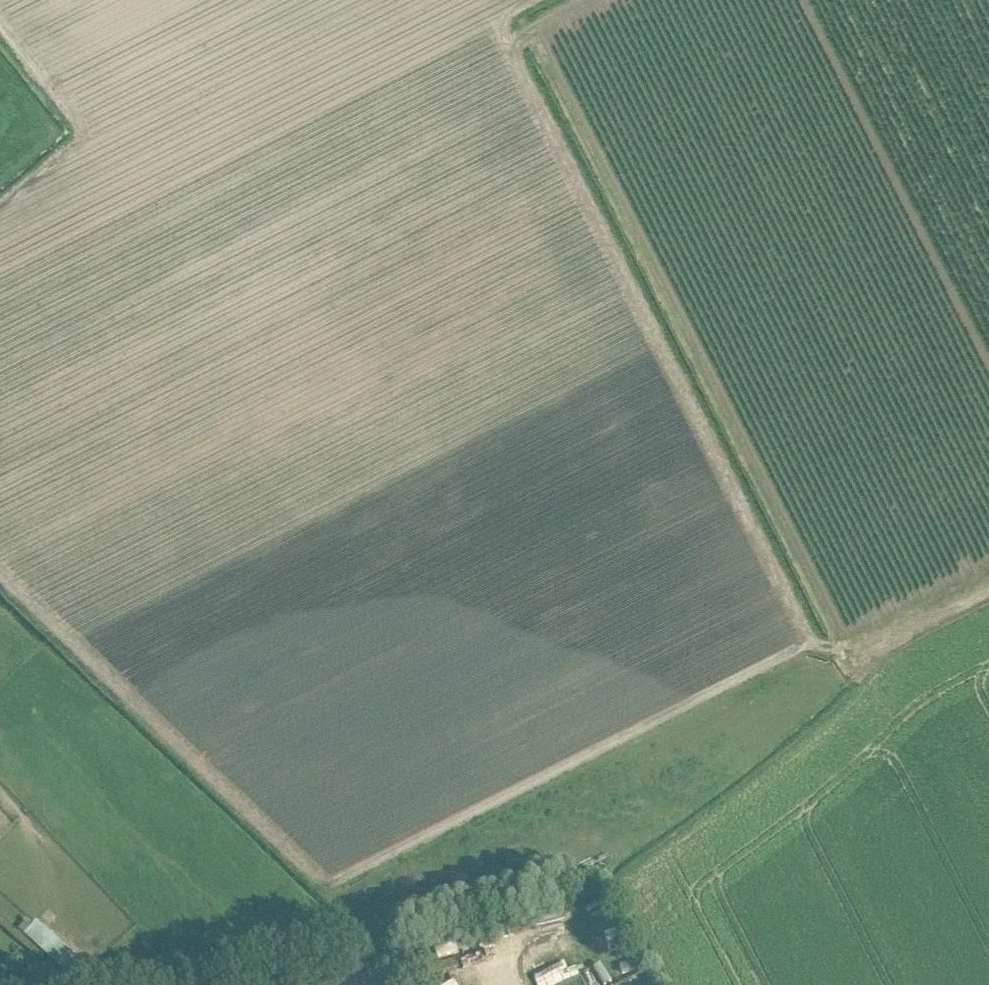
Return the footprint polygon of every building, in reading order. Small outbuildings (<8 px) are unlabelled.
[(40,918),(27,933),(55,960),(69,946),(40,918)]
